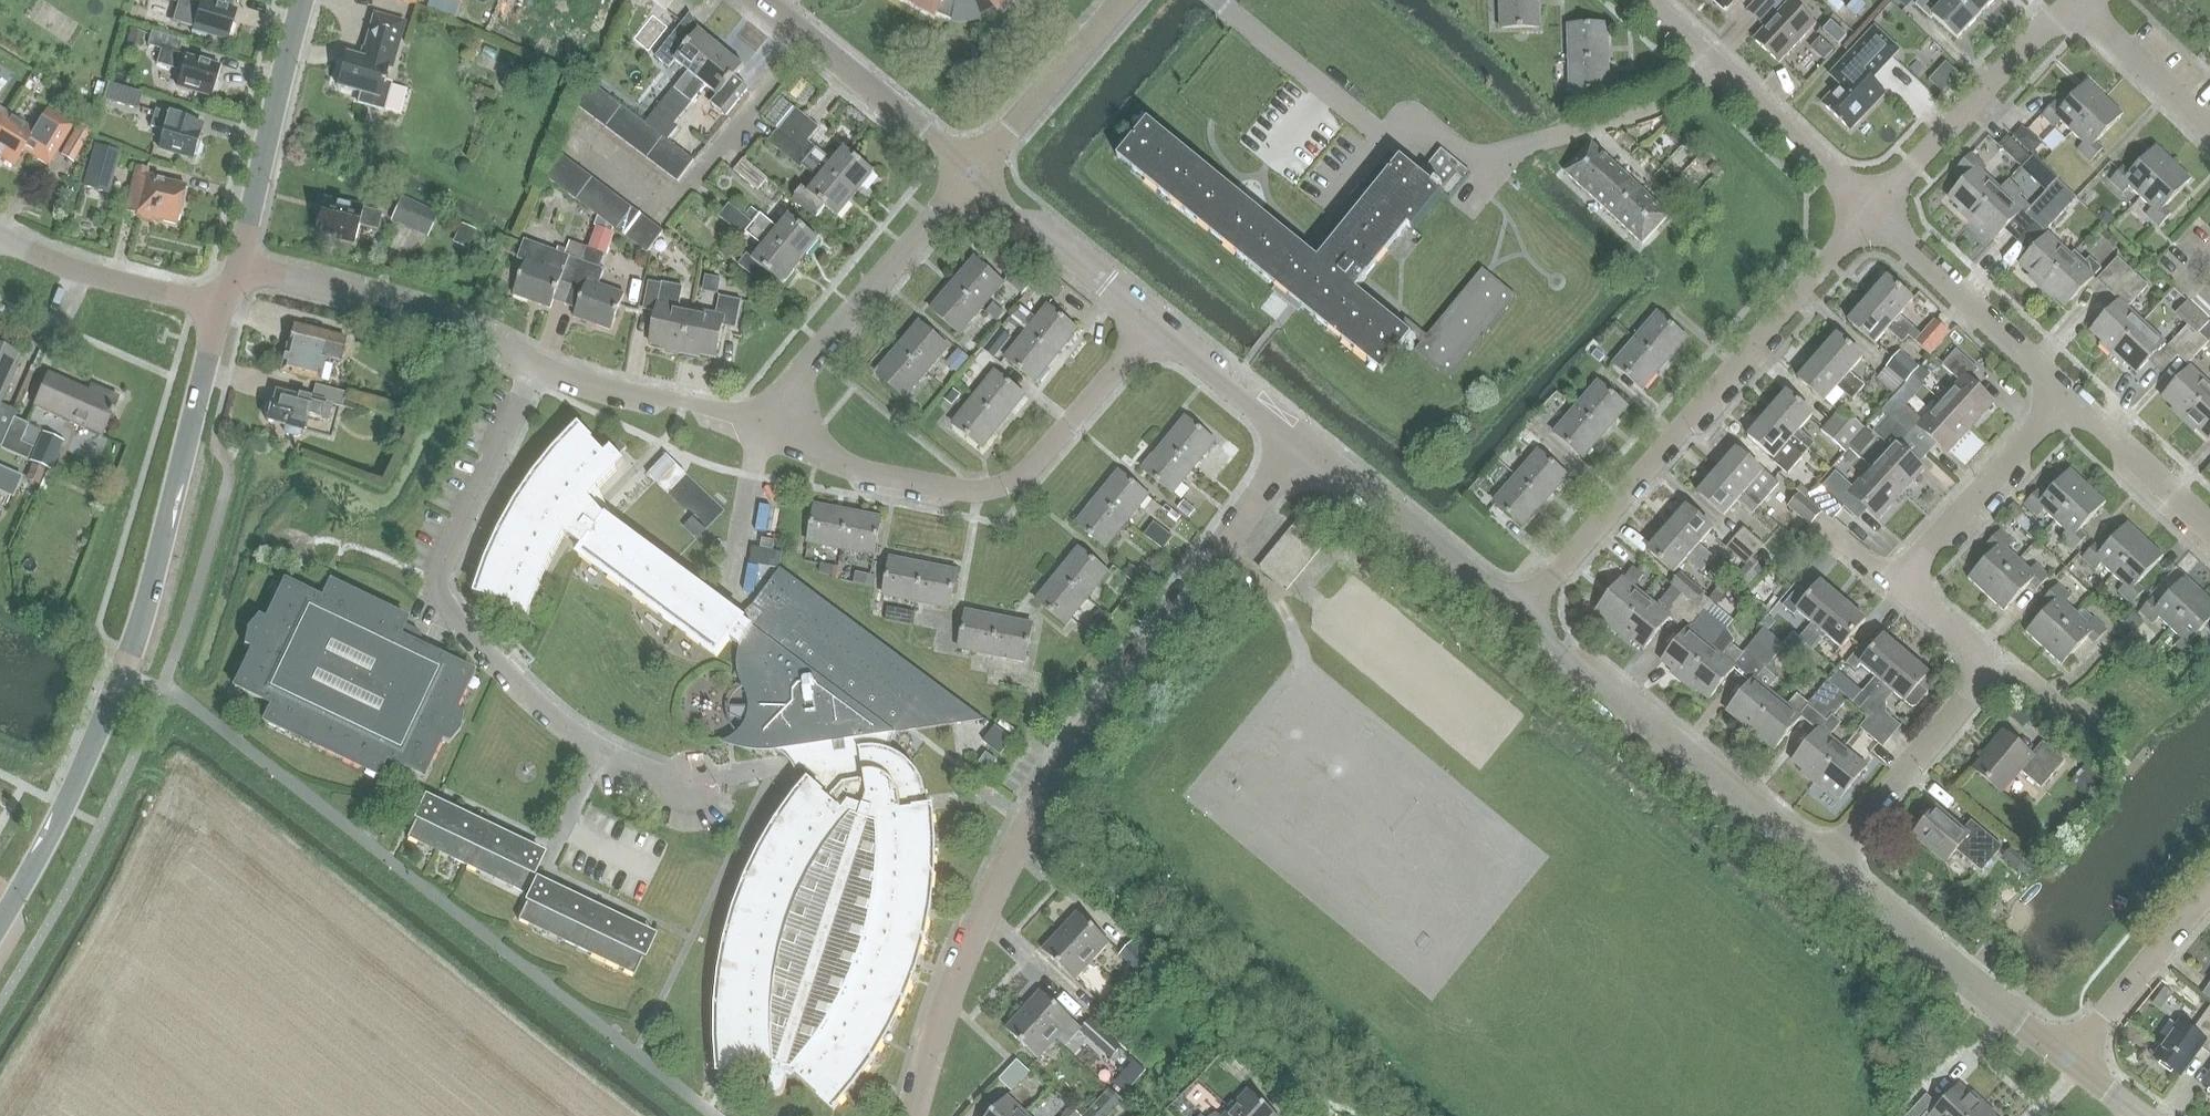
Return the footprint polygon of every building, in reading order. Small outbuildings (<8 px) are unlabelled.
[(178,2),(172,22),(193,28),(191,33),(205,37),(206,34),(228,40),(236,12),(231,10),(234,0),(170,0),(178,2)] [(428,3),(456,14),(462,0),(429,0),(428,3)] [(935,17),(938,11),(954,18),(953,21),(962,22),(971,21),(981,19),(980,16),(994,6),(998,11),(1012,0),(906,0),(935,17)] [(1539,27),(1538,0),(1500,0),(1501,28),(1539,27)] [(1725,11),(1729,7),(1735,12),(1746,0),(1713,0),(1725,11)] [(1789,0),(1786,0),(1750,39),(1777,64),(1814,24),(1789,0)] [(1860,0),(1854,0),(1847,8),(1856,16),(1866,5),(1860,0)] [(1906,10),(1915,0),(1895,0),(1906,10)] [(1977,18),(1958,0),(1947,0),(1937,10),(1926,0),(1920,0),(1916,4),(1931,19),(1933,16),(1957,39),(1977,18)] [(1994,0),(1958,0),(1977,18),(1994,0)] [(391,68),(404,23),(374,15),(364,49),(363,48),(360,58),(345,54),(336,86),(361,93),(358,104),(382,111),(390,84),(385,83),(385,81),(383,80),(387,67),(391,68)] [(652,15),(631,40),(647,53),(668,28),(652,15)] [(1838,45),(1847,36),(1831,22),(1823,31),(1838,45)] [(1569,59),(1607,58),(1607,25),(1568,26),(1569,59)] [(1841,61),(1829,74),(1840,84),(1822,103),(1851,129),(1885,93),(1872,81),(1900,50),(1874,26),(1841,61)] [(143,33),(129,29),(124,44),(138,48),(143,33)] [(674,89),(683,96),(722,48),(699,30),(688,44),(674,33),(655,57),(668,68),(674,61),(688,72),(674,89)] [(185,57),(176,54),(180,41),(149,31),(145,45),(159,49),(155,63),(181,71),(176,86),(211,97),(220,68),(200,62),(201,60),(186,56),(185,57)] [(734,79),(744,67),(722,48),(683,96),(672,109),(676,112),(684,112),(705,86),(719,97),(712,106),(726,116),(747,90),(734,79)] [(1570,93),(1608,92),(1607,58),(1569,59),(1570,93)] [(1949,61),(1931,79),(1945,92),(1962,74),(1949,61)] [(2072,133),(2105,97),(2088,81),(2061,109),(2054,103),(2042,116),(2055,128),(2061,123),(2072,133)] [(140,93),(106,82),(101,100),(135,110),(140,93)] [(585,112),(602,90),(591,82),(575,104),(585,112)] [(595,120),(612,98),(602,90),(585,112),(595,120)] [(2096,143),(2123,114),(2105,97),(2072,133),(2083,144),(2078,150),(2091,162),(2103,149),(2096,143)] [(605,127),(622,106),(612,98),(595,120),(605,127)] [(616,135),(632,113),(622,106),(605,127),(616,135)] [(844,148),(832,162),(816,148),(817,148),(808,141),(819,128),(796,108),(777,131),(809,157),(856,195),(875,173),(844,148)] [(48,109),(33,132),(5,115),(0,124),(0,157),(14,165),(23,150),(48,166),(73,124),(48,109)] [(198,134),(201,124),(155,110),(150,127),(163,131),(158,148),(193,158),(200,134),(198,134)] [(626,143),(642,121),(632,113),(616,135),(626,143)] [(636,150),(652,128),(642,121),(626,143),(636,150)] [(1400,158),(1318,259),(1148,121),(1117,158),(1381,373),(1411,335),(1422,344),(1416,351),(1450,379),(1516,297),(1483,269),(1428,335),(1407,318),(1400,326),(1356,290),(1408,226),(1412,229),(1440,195),(1444,198),(1467,170),(1441,148),(1420,174),(1400,158)] [(73,163),(92,132),(78,124),(59,155),(73,163)] [(646,158),(662,136),(652,128),(636,150),(646,158)] [(2041,144),(2025,129),(2014,140),(2030,155),(2041,144)] [(802,165),(809,157),(777,131),(767,143),(799,169),(802,165)] [(2028,157),(2005,135),(1996,145),(2019,167),(2028,157)] [(657,166),(673,144),(662,136),(646,158),(657,166)] [(694,160),(673,144),(657,166),(677,182),(694,160)] [(1584,191),(1611,162),(1592,144),(1565,173),(1584,191)] [(2141,198),(2174,163),(2156,145),(2129,174),(2123,168),(2111,181),(2124,193),(2129,187),(2141,198)] [(107,194),(119,152),(96,146),(84,187),(107,194)] [(556,184),(573,163),(562,155),(546,177),(556,184)] [(2000,189),(1981,172),(1985,168),(1971,155),(1958,168),(1968,178),(1949,198),(1960,208),(1958,211),(1969,221),(2000,189)] [(838,218),(856,195),(809,157),(802,165),(818,179),(807,192),(802,188),(792,200),(816,219),(825,207),(838,218)] [(2031,177),(2042,165),(2034,157),(2023,169),(2031,177)] [(766,178),(741,158),(731,170),(756,190),(766,178)] [(1603,209),(1630,180),(1611,162),(1584,191),(1603,209)] [(566,192),(583,170),(573,163),(556,184),(566,192)] [(1707,166),(1710,176),(1719,173),(1717,163),(1707,166)] [(2165,208),(2192,179),(2174,163),(2141,198),(2152,209),(2147,214),(2160,227),(2172,214),(2165,208)] [(177,225),(186,186),(156,179),(157,177),(146,175),(147,169),(136,167),(126,210),(136,213),(136,215),(177,225)] [(576,200),(593,178),(583,170),(566,192),(576,200)] [(586,207),(603,185),(593,178),(576,200),(586,207)] [(1983,230),(1994,240),(2027,205),(2020,198),(2024,194),(2009,179),(2000,189),(1969,221),(1981,232),(1983,230)] [(1622,226),(1649,198),(1630,180),(1603,209),(1622,226)] [(2035,223),(2066,190),(2056,180),(2025,214),(2035,223)] [(594,217),(613,193),(603,185),(586,207),(595,214),(594,217)] [(2045,232),(2066,209),(2076,199),(2066,190),(2035,223),(2045,232)] [(613,193),(596,215),(598,216),(606,222),(623,200),(613,193)] [(436,213),(399,196),(388,221),(425,238),(436,213)] [(1642,244),(1669,216),(1649,198),(1622,226),(1642,244)] [(623,200),(606,222),(616,230),(633,208),(623,200)] [(323,201),(315,230),(335,235),(334,238),(354,243),(358,225),(377,230),(381,213),(362,209),(362,208),(348,204),(347,207),(323,201)] [(801,263),(743,215),(730,204),(719,216),(743,237),(746,232),(763,246),(752,260),(745,253),(736,264),(764,286),(772,276),(783,285),(801,263)] [(761,215),(760,216),(750,207),(743,215),(801,263),(819,240),(789,215),(777,229),(761,215)] [(626,237),(643,215),(633,208),(616,230),(626,237)] [(2104,210),(2098,218),(2109,227),(2116,220),(2104,210)] [(636,245),(653,223),(643,215),(626,237),(636,245)] [(474,231),(459,223),(450,242),(465,249),(474,231)] [(636,245),(647,253),(663,231),(653,223),(636,245)] [(614,233),(595,227),(588,247),(607,254),(614,233)] [(2041,288),(2071,255),(2048,234),(2020,265),(2031,275),(2029,277),(2041,288)] [(586,247),(570,241),(565,255),(525,240),(518,259),(525,261),(513,295),(550,308),(561,281),(572,285),(581,261),(586,247)] [(2054,297),(2066,307),(2101,269),(2089,257),(2081,265),(2071,255),(2041,288),(2052,299),(2054,297)] [(2106,289),(2127,267),(2117,257),(2097,280),(2106,289)] [(981,309),(1003,283),(974,259),(953,284),(981,309)] [(581,261),(572,285),(584,289),(574,317),(611,331),(625,294),(599,285),(604,269),(600,268),(581,261)] [(2147,285),(2137,276),(2127,267),(2106,289),(2119,301),(2091,331),(2102,341),(2100,344),(2112,354),(2142,322),(2126,307),(2147,285)] [(1030,284),(1012,268),(1003,280),(1020,295),(1030,284)] [(1867,300),(1908,336),(1915,329),(1900,315),(1913,301),(1887,278),(1867,300)] [(1063,290),(1050,280),(1042,290),(1054,301),(1063,290)] [(660,282),(660,284),(649,282),(643,309),(656,312),(650,344),(666,347),(665,350),(682,354),(691,310),(677,307),(681,286),(660,282)] [(960,334),(981,309),(953,284),(931,309),(960,334)] [(736,328),(741,301),(720,296),(716,315),(691,310),(682,354),(699,357),(700,354),(716,357),(722,325),(736,328)] [(1902,343),(1908,336),(1867,300),(1848,322),(1874,345),(1887,330),(1902,343)] [(2187,300),(2176,312),(2189,324),(2199,333),(2209,322),(2200,312),(2187,300)] [(994,303),(987,311),(998,321),(1005,313),(994,303)] [(1056,356),(1077,330),(1048,306),(1027,332),(1056,356)] [(1664,364),(1686,338),(1657,314),(1636,339),(1664,364)] [(1923,337),(1917,343),(1929,354),(1949,332),(1937,321),(1923,337)] [(2137,373),(2164,343),(2142,322),(2112,354),(2123,365),(2125,363),(2137,373)] [(2209,340),(2209,322),(2199,333),(2177,356),(2187,365),(2208,342),(2209,340)] [(926,373),(948,348),(919,323),(898,348),(926,373)] [(2168,347),(2177,356),(2199,333),(2189,324),(2168,347)] [(340,361),(345,339),(292,325),(287,346),(280,373),(319,382),(325,357),(340,361)] [(1001,329),(984,350),(995,359),(1006,344),(1012,337),(1001,329)] [(1035,382),(1056,356),(1027,332),(1006,358),(1035,382)] [(1817,357),(1858,393),(1865,386),(1850,373),(1863,358),(1837,335),(1817,357)] [(1642,389),(1664,364),(1636,339),(1614,364),(1642,389)] [(9,382),(6,380),(18,355),(0,346),(0,401),(9,382)] [(905,398),(926,373),(898,348),(876,373),(905,398)] [(968,359),(958,350),(947,363),(957,372),(968,359)] [(1885,365),(1904,382),(1917,367),(1898,350),(1885,365)] [(1942,400),(1971,428),(1994,403),(1969,380),(1978,370),(1956,350),(1943,364),(1960,380),(1942,400)] [(1852,400),(1858,393),(1817,357),(1798,379),(1824,402),(1837,387),(1852,400)] [(1902,384),(1904,382),(1885,365),(1873,378),(1892,394),(1901,383),(1902,384)] [(2209,392),(2209,386),(2191,368),(2162,397),(2174,408),(2171,410),(2183,421),(2209,392)] [(1003,422),(1024,396),(995,372),(974,398),(1003,422)] [(48,373),(34,406),(101,436),(118,398),(90,385),(87,391),(48,373)] [(1605,432),(1627,407),(1598,382),(1576,408),(1605,432)] [(306,415),(327,421),(332,405),(341,407),(344,393),(315,386),(317,387),(314,399),(297,395),(297,397),(276,392),(273,402),(272,401),(272,402),(269,402),(263,405),(261,414),(264,421),(282,425),(281,431),(283,435),(294,438),(299,435),(300,431),(302,432),(306,415)] [(959,395),(952,389),(943,400),(951,406),(959,395)] [(1767,414),(1808,450),(1815,443),(1799,430),(1813,415),(1786,392),(1767,414)] [(2209,437),(2209,392),(2183,421),(2194,432),(2196,429),(2208,440),(2209,437)] [(982,448),(1003,422),(974,398),(953,424),(982,448)] [(1971,428),(1942,400),(1923,421),(1901,400),(1887,415),(1917,445),(1926,434),(1948,453),(1971,428)] [(13,417),(14,414),(0,407),(0,445),(13,417)] [(1829,418),(1854,440),(1864,428),(1839,407),(1829,418)] [(1583,458),(1605,432),(1576,408),(1554,433),(1583,458)] [(1786,475),(1808,450),(1767,414),(1748,436),(1774,459),(1771,462),(1786,475)] [(1908,455),(1917,445),(1887,415),(1873,431),(1891,447),(1872,467),(1901,495),(1924,469),(1908,455)] [(0,445),(0,448),(25,460),(38,431),(25,425),(26,424),(13,417),(0,445)] [(1194,468),(1215,442),(1185,418),(1164,444),(1194,468)] [(1848,446),(1854,440),(1829,418),(1818,431),(1843,452),(1848,446)] [(393,419),(388,433),(402,438),(408,424),(393,419)] [(744,620),(740,617),(607,518),(606,519),(590,500),(598,489),(617,469),(618,470),(625,463),(612,449),(605,455),(579,428),(557,450),(548,462),(535,477),(518,503),(511,516),(501,533),(489,561),(477,594),(513,605),(510,614),(529,619),(532,609),(531,609),(540,584),(552,558),(565,534),(585,548),(580,555),(717,657),(730,639),(744,620)] [(1848,446),(1859,455),(1874,437),(1864,428),(1854,440),(1848,446)] [(62,441),(40,431),(27,460),(49,470),(62,441)] [(620,441),(612,449),(619,456),(627,448),(620,441)] [(1225,449),(1235,457),(1241,450),(1231,442),(1225,449)] [(1172,494),(1194,468),(1164,444),(1143,470),(1172,494)] [(1762,470),(1761,471),(1736,449),(1717,471),(1758,507),(1779,484),(1762,470)] [(1545,501),(1567,476),(1538,451),(1516,477),(1545,501)] [(26,478),(39,484),(45,470),(32,464),(26,478)] [(1878,520),(1901,495),(1872,467),(1853,487),(1836,471),(1822,486),(1818,483),(1809,493),(1805,498),(1821,513),(1822,512),(1832,521),(1844,507),(1853,497),(1878,520)] [(14,495),(22,477),(0,468),(0,489),(14,495)] [(2054,521),(2088,486),(2070,469),(2043,497),(2036,491),(2024,504),(2038,516),(2043,511),(2054,521)] [(1752,514),(1758,507),(1717,471),(1698,493),(1724,516),(1737,501),(1752,514)] [(1127,522),(1148,496),(1118,472),(1097,498),(1127,522)] [(1523,527),(1545,501),(1516,477),(1494,502),(1523,527)] [(2088,486),(2054,521),(2066,532),(2060,538),(2074,550),(2086,537),(2079,531),(2106,502),(2088,486)] [(1821,513),(1805,498),(1799,494),(1788,507),(1810,526),(1821,513)] [(1106,548),(1127,522),(1097,498),(1076,524),(1106,548)] [(1184,500),(1177,509),(1189,519),(1196,510),(1184,500)] [(841,549),(848,512),(815,505),(808,543),(841,549)] [(1667,528),(1708,564),(1714,558),(1699,544),(1712,529),(1686,507),(1667,528)] [(874,555),(881,518),(848,512),(841,549),(874,555)] [(692,517),(683,527),(695,539),(705,529),(692,517)] [(1154,522),(1144,534),(1163,549),(1172,537),(1154,522)] [(2112,575),(2146,539),(2128,523),(2101,551),(2094,545),(2082,557),(2096,570),(2101,564),(2112,575)] [(1286,591),(1322,546),(1295,525),(1259,569),(1286,591)] [(1755,555),(1764,545),(1743,527),(1734,537),(1755,555)] [(2041,532),(2036,527),(2030,532),(2036,538),(2041,532)] [(1702,572),(1708,564),(1667,528),(1647,550),(1673,573),(1687,558),(1702,572)] [(1985,595),(2019,559),(2007,549),(2013,543),(1999,530),(1987,543),(1994,550),(1967,579),(1985,595)] [(1755,555),(1734,537),(1726,547),(1746,565),(1755,555)] [(2137,584),(2163,556),(2146,539),(2112,575),(2124,585),(2118,591),(2132,604),(2144,591),(2137,584)] [(751,546),(748,563),(777,568),(780,551),(773,550),(760,547),(751,546)] [(1087,599),(1108,573),(1079,549),(1057,575),(1087,599)] [(1742,591),(1766,564),(1755,555),(1746,565),(1747,566),(1732,583),(1742,591)] [(1389,573),(1389,572),(1371,557),(1371,558),(1363,567),(1381,581),(1389,573)] [(916,602),(923,565),(890,558),(883,596),(916,602)] [(2037,589),(2049,577),(2035,564),(2030,570),(2019,559),(1985,595),(2003,612),(2030,583),(2037,589)] [(832,567),(819,564),(817,572),(831,575),(832,567)] [(923,565),(916,602),(949,608),(956,571),(923,565)] [(1142,574),(1132,566),(1125,574),(1125,576),(1134,583),(1142,574)] [(1618,633),(1646,598),(1634,588),(1643,576),(1633,567),(1623,579),(1596,612),(1608,621),(1606,623),(1618,633)] [(796,748),(895,733),(984,720),(780,568),(752,606),(740,617),(744,620),(730,639),(740,647),(739,651),(738,655),(737,658),(737,662),(737,665),(737,668),(738,672),(738,675),(739,678),(741,683),(743,688),(746,692),(750,707),(746,723),(738,733),(735,729),(734,730),(737,734),(740,738),(744,741),(749,744),(752,745),(755,747),(760,749),(764,749),(769,750),(771,750),(774,751),(778,750),(782,750),(796,748)] [(875,576),(856,572),(853,584),(873,588),(875,576)] [(1695,603),(1703,594),(1678,573),(1668,585),(1681,595),(1683,593),(1695,603)] [(1066,624),(1087,599),(1057,575),(1036,600),(1066,624)] [(2170,629),(2203,593),(2185,576),(2158,605),(2152,599),(2140,611),(2153,624),(2158,618),(2170,629)] [(1706,612),(1712,604),(1714,605),(1729,587),(1720,580),(1707,597),(1703,594),(1695,603),(1683,618),(1692,625),(1688,629),(1662,662),(1673,671),(1671,673),(1683,683),(1712,648),(1727,629),(1706,612)] [(1805,644),(1843,601),(1820,581),(1808,595),(1798,586),(1782,605),(1793,614),(1796,610),(1811,623),(1798,638),(1804,644),(1805,644)] [(267,702),(309,613),(317,598),(284,582),(266,619),(258,615),(247,628),(243,645),(252,649),(234,687),(267,702)] [(432,672),(397,745),(389,761),(422,777),(440,739),(449,743),(460,730),(463,713),(455,709),(473,672),(440,656),(432,671),(408,660),(410,655),(418,657),(421,639),(421,637),(421,636),(420,634),(419,632),(417,630),(416,630),(404,624),(406,619),(330,582),(314,615),(432,672)] [(2043,649),(2077,613),(2065,603),(2071,597),(2057,585),(2045,597),(2052,604),(2025,632),(2043,649)] [(1678,624),(1683,618),(1695,603),(1683,593),(1681,595),(1666,614),(1646,598),(1618,633),(1630,643),(1632,640),(1643,650),(1670,617),(1678,624)] [(2209,621),(2209,599),(2203,593),(2170,629),(2181,639),(2176,645),(2189,658),(2201,645),(2194,638),(2209,621)] [(1841,649),(1865,620),(1843,601),(1805,644),(1804,644),(1795,654),(1812,669),(1822,658),(1813,650),(1825,636),(1841,649)] [(888,607),(885,620),(911,625),(913,612),(888,607)] [(1099,610),(1092,620),(1102,627),(1109,618),(1099,610)] [(992,655),(999,618),(966,612),(959,649),(992,655)] [(2043,649),(2061,666),(2088,637),(2095,644),(2107,631),(2093,618),(2088,624),(2077,613),(2043,649)] [(2135,633),(2145,623),(2134,613),(2124,623),(2135,633)] [(1768,616),(1760,625),(1764,628),(1768,631),(1776,623),(1768,616)] [(1025,662),(1032,624),(999,618),(992,655),(1025,662)] [(935,646),(940,627),(918,621),(913,640),(935,646)] [(1755,660),(1774,636),(1768,631),(1764,628),(1744,652),(1755,660)] [(1709,699),(1735,667),(1745,655),(1732,644),(1734,641),(1727,629),(1712,648),(1683,683),(1695,693),(1697,690),(1709,699)] [(1765,669),(1785,644),(1774,636),(1755,660),(1763,667),(1727,711),(1739,721),(1737,723),(1749,733),(1777,698),(1767,689),(1776,677),(1765,669)] [(1862,692),(1853,704),(1860,709),(1869,698),(1906,655),(1884,636),(1873,649),(1864,642),(1847,662),(1856,670),(1860,664),(1875,677),(1862,692)] [(1919,685),(1929,674),(1906,655),(1860,709),(1869,717),(1892,737),(1900,726),(1875,705),(1889,689),(1910,707),(1914,706),(1927,692),(1919,685)] [(1817,714),(1837,690),(1826,681),(1808,704),(1795,694),(1786,705),(1777,698),(1749,733),(1761,743),(1763,740),(1774,749),(1801,717),(1799,715),(1807,705),(1817,714)] [(279,689),(278,690),(263,722),(376,776),(392,743),(279,689)] [(1833,716),(1847,699),(1847,698),(1837,690),(1817,714),(1826,721),(1828,722),(1833,716)] [(1814,783),(1843,748),(1830,737),(1841,723),(1833,716),(1828,722),(1826,721),(1793,761),(1804,771),(1802,773),(1814,783)] [(1883,747),(1892,737),(1869,717),(1860,727),(1883,747)] [(2041,789),(2065,761),(2043,742),(2031,756),(2003,732),(1991,746),(1993,748),(1974,769),(2001,792),(2020,771),(2041,789)] [(907,761),(903,757),(899,755),(896,753),(893,752),(889,750),(895,733),(796,748),(803,770),(812,778),(795,798),(778,823),(762,850),(760,853),(747,880),(736,909),(735,913),(727,942),(721,973),(720,976),(717,1007),(717,1038),(717,1041),(719,1073),(769,1067),(767,1056),(764,1056),(763,1020),(766,1020),(768,999),(764,999),(770,963),(773,964),(777,944),(774,943),(786,908),(789,910),(797,890),(794,889),(811,857),(814,859),(825,841),(822,840),(850,805),(863,809),(859,820),(870,824),(874,813),(883,816),(884,825),(887,825),(888,861),(885,861),(884,881),(887,882),(882,918),(879,917),(874,938),(877,938),(866,973),(863,972),(855,991),(857,992),(840,1024),(838,1022),(826,1040),(829,1042),(807,1070),(804,1068),(796,1076),(833,1110),(854,1086),(856,1083),(863,1074),(874,1059),(884,1042),(889,1032),(896,1019),(904,1001),(915,972),(916,969),(920,958),(925,939),(931,909),(931,905),(934,874),(935,844),(935,840),(932,809),(925,809),(923,797),(926,797),(926,793),(925,790),(924,787),(923,782),(921,780),(919,775),(918,773),(915,769),(913,767),(911,764),(907,761)] [(1840,800),(1866,767),(1843,748),(1814,783),(1826,793),(1828,790),(1840,800)] [(990,770),(997,761),(986,753),(979,763),(990,770)] [(2106,782),(2085,765),(2070,782),(2091,800),(2106,782)] [(436,851),(457,807),(448,802),(445,807),(425,798),(407,837),(436,851)] [(465,865),(484,826),(466,817),(467,812),(457,807),(436,851),(465,865)] [(1945,863),(1956,850),(1982,872),(2002,847),(1971,821),(1962,831),(1937,810),(1914,837),(1945,863)] [(2064,831),(2075,820),(2068,814),(2058,825),(2064,831)] [(494,879),(515,834),(505,830),(505,831),(502,835),(484,826),(465,865),(494,879)] [(494,879),(524,893),(542,854),(523,845),(524,840),(525,839),(515,834),(494,879)] [(2012,847),(2002,858),(2025,877),(2034,866),(2012,847)] [(547,933),(568,889),(559,884),(558,885),(556,889),(536,880),(518,919),(547,933)] [(576,947),(595,908),(576,899),(578,895),(578,894),(568,889),(547,933),(576,947)] [(605,961),(626,917),(616,912),(615,913),(613,917),(595,908),(576,947),(605,961)] [(1092,962),(1110,943),(1078,912),(1060,931),(1092,962)] [(605,961),(634,975),(653,936),(634,927),(635,923),(636,921),(626,917),(605,961)] [(1075,980),(1092,962),(1060,931),(1042,950),(1075,980)] [(1143,976),(1155,963),(1132,942),(1120,955),(1143,976)] [(2172,993),(2162,986),(2150,1004),(2159,1010),(2172,993)] [(1077,1030),(1080,1027),(1041,991),(1023,1010),(1056,1040),(1057,1039),(1065,1047),(1079,1031),(1077,1030)] [(2192,1032),(2180,1024),(2156,1057),(2179,1074),(2200,1047),(2209,1054),(2209,1007),(2192,1032)] [(1038,1059),(1056,1040),(1023,1010),(1006,1029),(1038,1059)] [(1119,1047),(1087,1018),(1080,1027),(1077,1030),(1079,1031),(1108,1058),(1119,1047)] [(1231,1065),(1237,1059),(1240,1056),(1229,1046),(1226,1048),(1220,1055),(1231,1065)] [(1028,1072),(1015,1060),(996,1080),(1010,1092),(1028,1072)] [(1127,1093),(1147,1071),(1136,1061),(1116,1084),(1127,1093)] [(1264,1071),(1251,1086),(1265,1097),(1277,1082),(1264,1071)] [(1984,1104),(1973,1093),(1971,1096),(1959,1085),(1931,1115),(1973,1115),(1984,1104)] [(1106,1088),(1081,1115),(1108,1115),(1121,1102),(1106,1088)] [(1248,1090),(1231,1109),(1239,1115),(1277,1115),(1248,1090)] [(1927,1113),(1936,1104),(1927,1094),(1906,1115),(1930,1115),(1927,1113)] [(1026,1114),(1007,1096),(989,1115),(1024,1115),(1026,1114)] [(1996,1115),(1984,1104),(1973,1115),(1994,1115),(1996,1115)] [(1069,1106),(1060,1115),(1079,1115),(1069,1106)]
